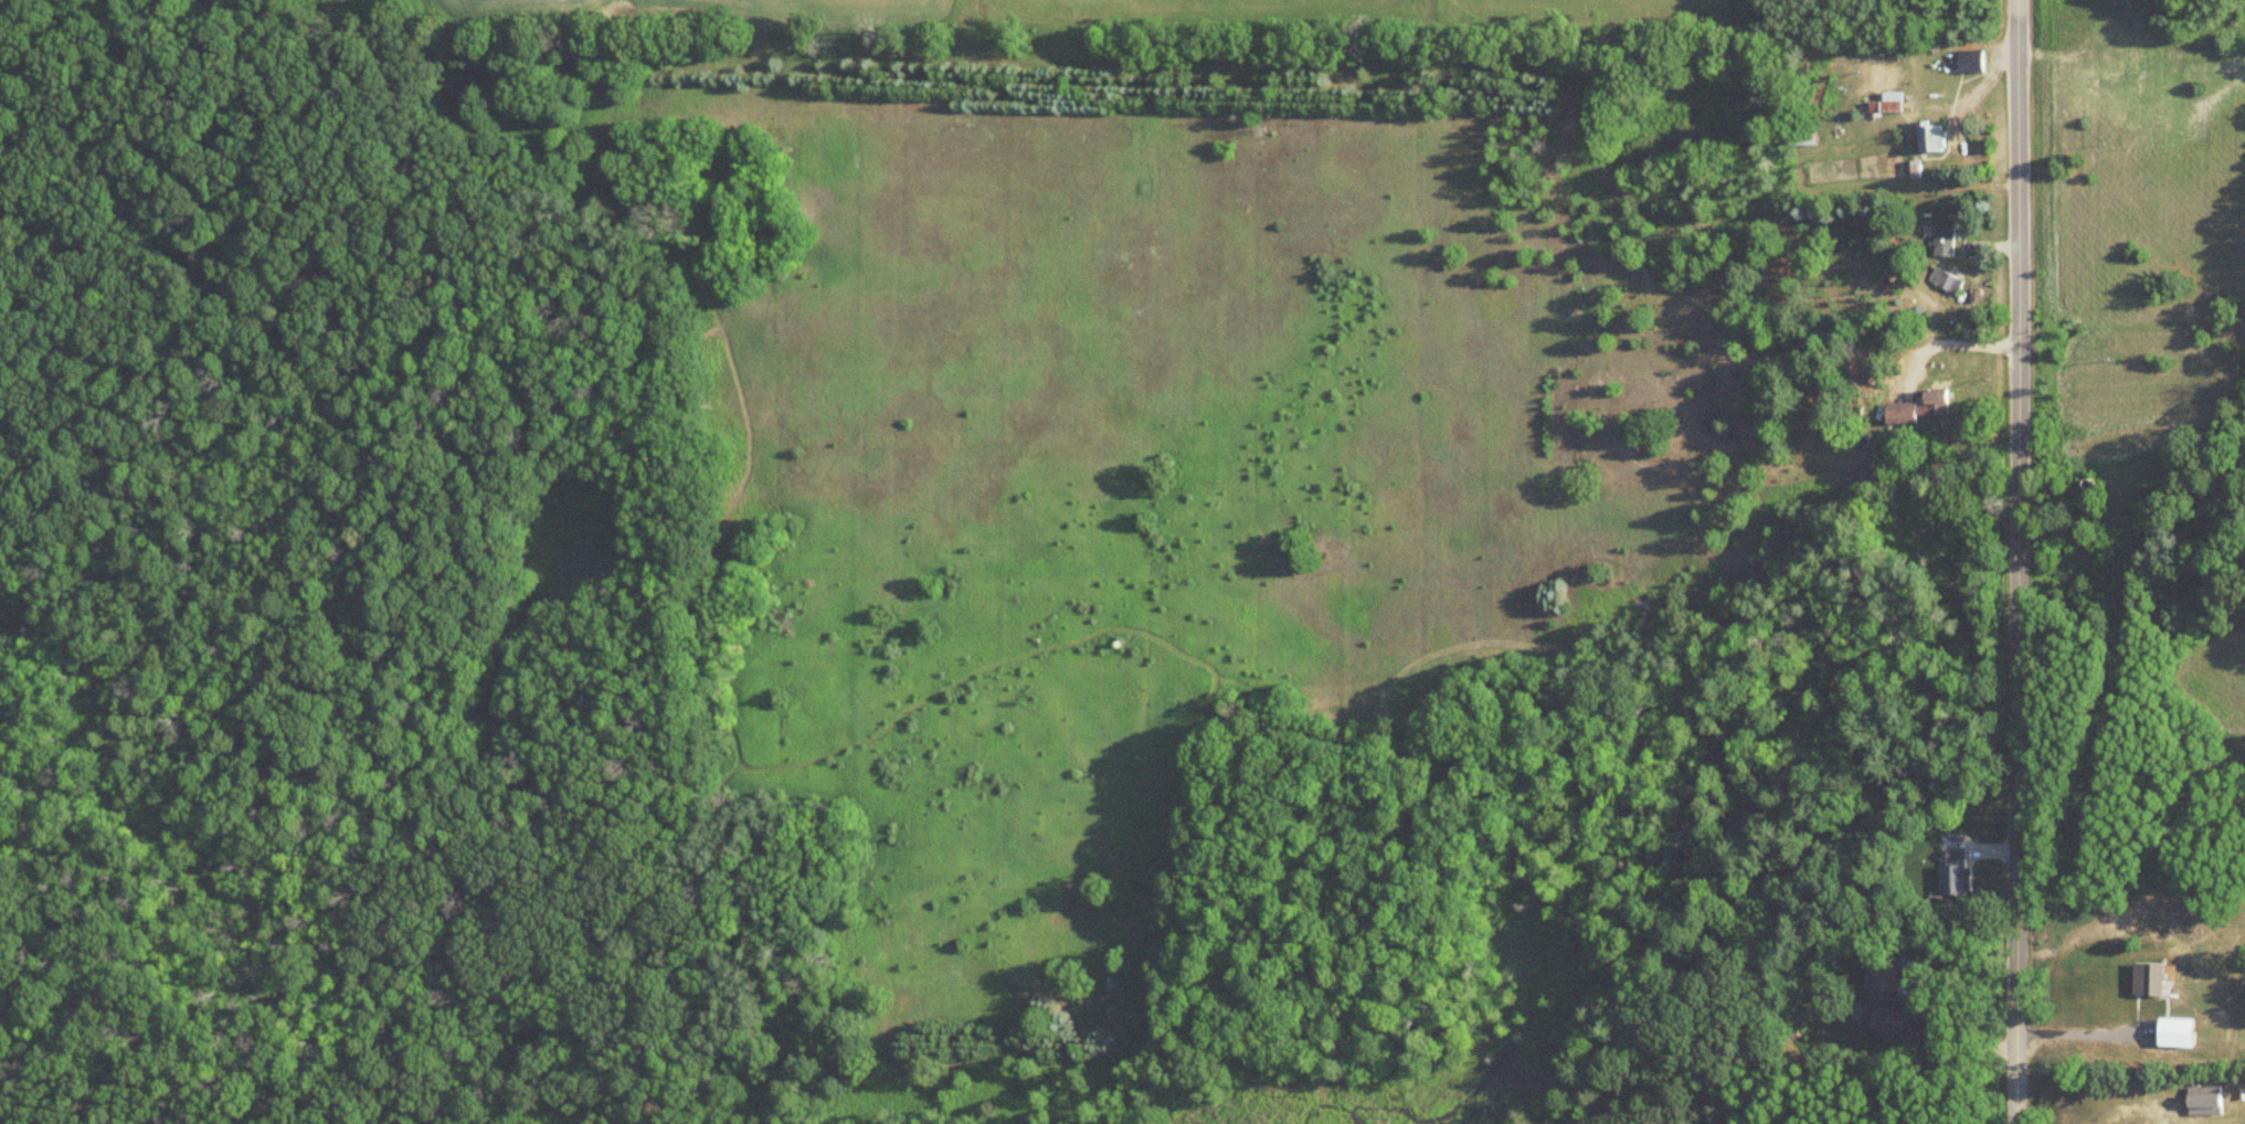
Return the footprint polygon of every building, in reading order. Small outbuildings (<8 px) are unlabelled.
[(1984,50),(1957,50),(1957,73),(1984,73),(1984,50)] [(1904,113),(1904,92),(1885,93),(1886,103),(1872,103),(1872,113),(1904,113)] [(1942,124),(1921,124),(1921,153),(1942,153),(1942,124)] [(1934,257),(1955,257),(1955,225),(1934,225),(1934,257)] [(1968,304),(1976,289),(1936,268),(1928,284),(1968,304)] [(1918,416),(1949,416),(1948,405),(1955,405),(1955,390),(1924,390),(1924,403),(1886,403),(1886,425),(1918,425),(1918,416)] [(1964,868),(1964,848),(1939,848),(1939,890),(1974,890),(1973,868),(1964,868)] [(2217,1115),(2217,1087),(2179,1087),(2179,1115),(2217,1115)]
